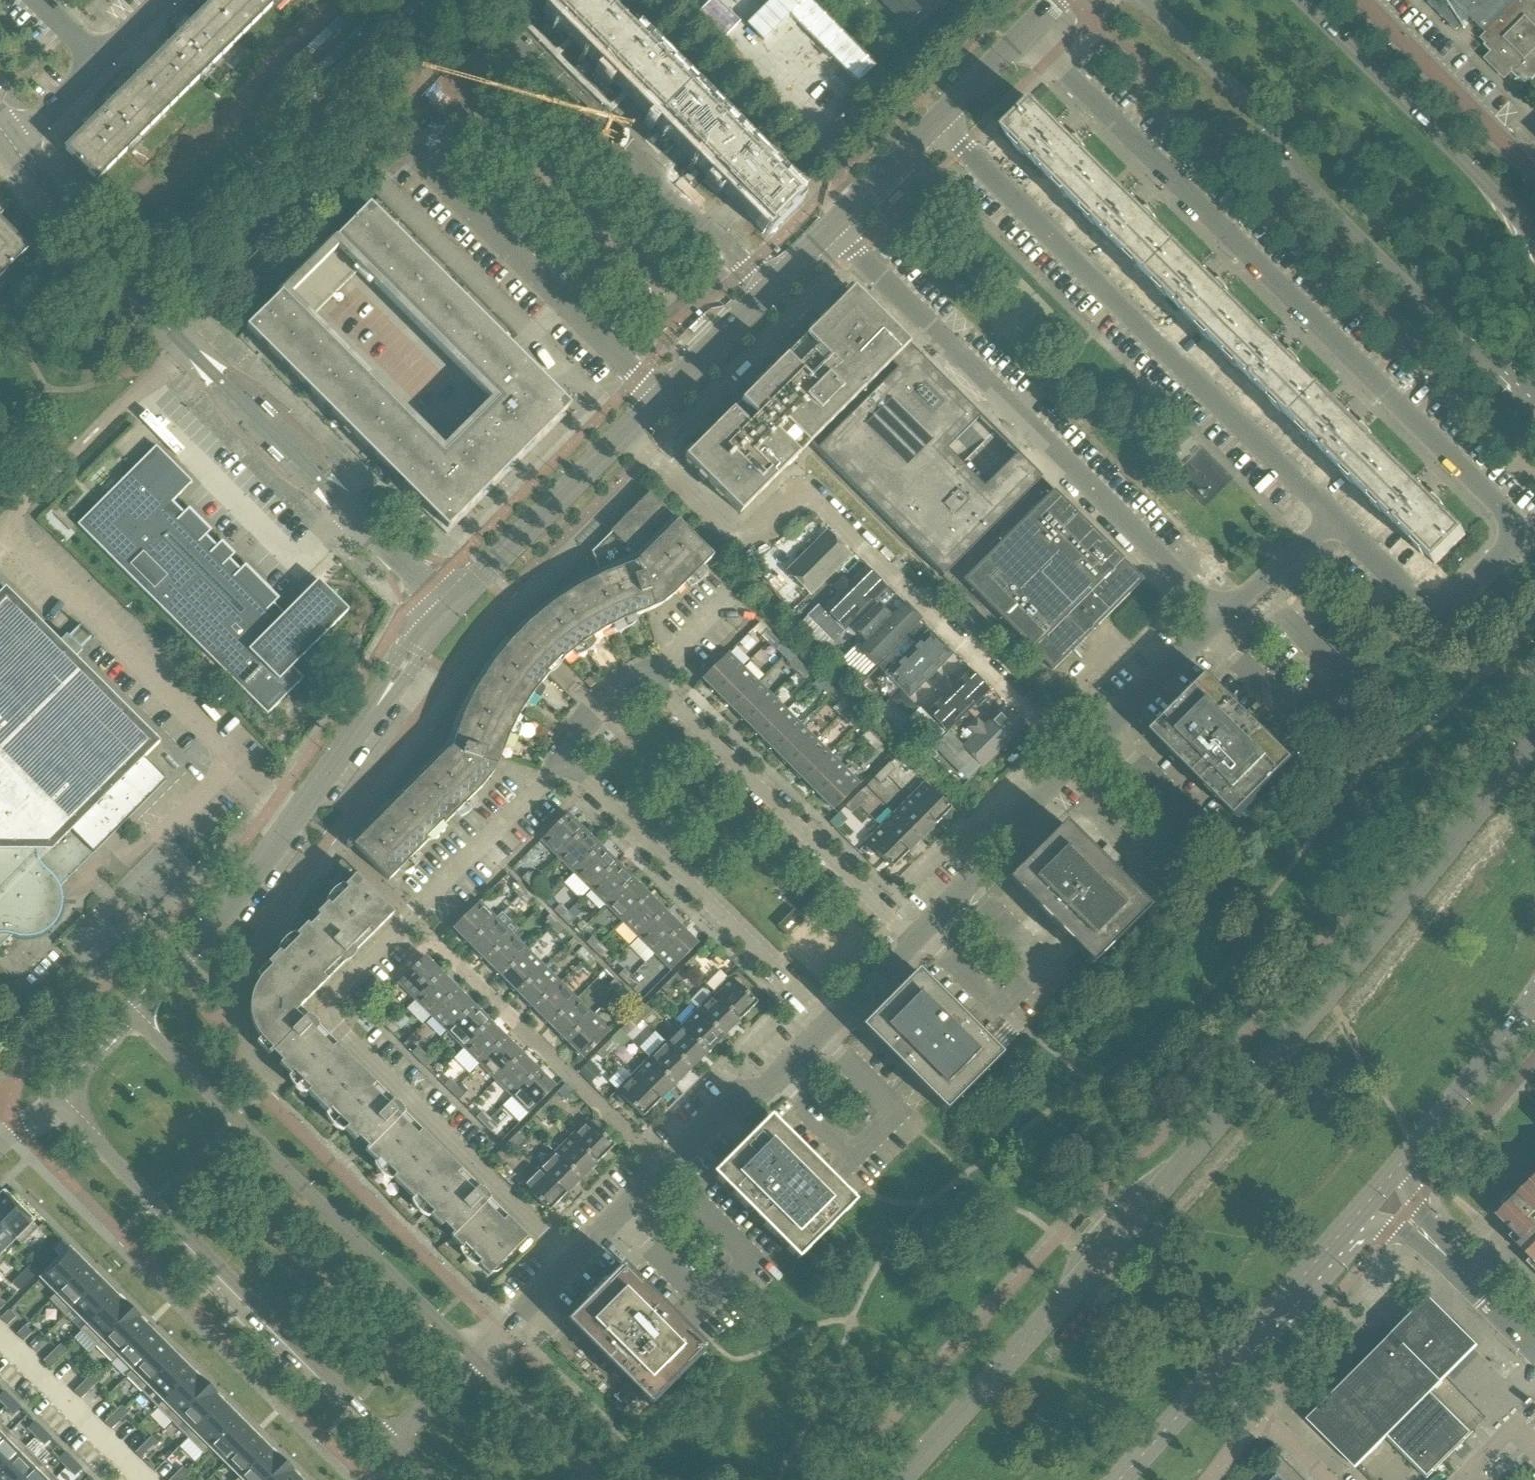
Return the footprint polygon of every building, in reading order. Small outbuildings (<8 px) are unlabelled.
[(277,0),(212,0),(63,149),(96,182),(277,0)] [(604,63),(632,35),(597,0),(557,0),(549,8),(604,63)] [(904,24),(919,10),(910,0),(880,0),(904,24)] [(904,29),(911,36),(931,17),(930,17),(944,2),(942,0),(929,0),(921,8),(923,10),(904,29)] [(1478,37),(1483,32),(1478,26),(1485,14),(1479,8),(1487,0),(1430,0),(1427,3),(1456,31),(1464,23),(1478,37)] [(1478,37),(1479,39),(1480,38),(1485,43),(1483,45),(1490,52),(1488,54),(1495,61),(1494,63),(1501,70),(1502,68),(1509,75),(1511,73),(1518,80),(1520,78),(1525,83),(1530,78),(1532,80),(1534,77),(1534,0),(1487,0),(1479,8),(1485,14),(1478,26),(1483,32),(1478,37)] [(604,63),(658,118),(687,90),(632,35),(604,63)] [(658,118),(713,172),(741,144),(687,90),(658,118)] [(1005,135),(1077,207),(1107,177),(1077,147),(1078,146),(1079,145),(1079,143),(1080,141),(1080,140),(1080,139),(1079,138),(1078,137),(1077,135),(1078,135),(1072,129),(1066,136),(1035,105),(1005,135)] [(741,144),(713,172),(768,227),(796,199),(741,144)] [(1077,207),(1149,278),(1179,248),(1148,218),(1149,217),(1150,215),(1151,214),(1151,212),(1151,211),(1151,209),(1150,208),(1149,206),(1143,201),(1137,207),(1107,177),(1077,207)] [(552,388),(532,368),(532,367),(531,367),(524,360),(522,357),(509,344),(508,344),(507,343),(486,322),(485,321),(484,320),(462,298),(461,297),(439,275),(438,274),(416,252),(416,251),(393,229),(393,228),(370,206),(369,205),(352,222),(340,234),(336,238),(337,240),(395,297),(469,371),(490,393),(506,377),(509,374),(510,373),(516,380),(517,381),(510,388),(479,418),(459,438),(429,469),(425,465),(424,464),(423,463),(417,457),(431,443),(411,423),(321,333),(282,294),(281,293),(273,301),(266,308),(246,328),(247,329),(268,350),(286,368),(289,371),(290,372),(310,392),(311,393),(331,413),(332,414),(352,435),(353,435),(374,456),(374,457),(395,477),(396,478),(404,486),(415,497),(422,504),(419,507),(439,527),(447,535),(454,527),(558,423),(566,415),(563,413),(570,406),(569,405),(559,395),(552,402),(545,395),(552,388)] [(29,249),(0,220),(0,277),(29,249)] [(1149,278),(1220,350),(1250,320),(1220,290),(1220,289),(1222,287),(1222,286),(1223,284),(1223,283),(1222,281),(1221,280),(1220,278),(1221,278),(1215,272),(1209,279),(1179,248),(1149,278)] [(740,513),(890,363),(908,345),(853,289),(684,458),(740,513)] [(1220,350),(1291,422),(1323,390),(1291,361),(1292,360),(1293,359),(1294,357),(1294,356),(1294,354),(1293,352),(1293,351),(1292,350),(1292,349),(1287,344),(1280,350),(1250,320),(1220,350)] [(908,345),(890,363),(896,369),(815,449),(943,576),(1031,488),(1030,487),(1011,468),(1018,460),(1014,457),(1016,455),(1015,455),(983,486),(946,449),(980,416),(908,345)] [(1363,494),(1394,462),(1375,442),(1375,443),(1374,442),(1374,443),(1364,433),(1367,430),(1366,429),(1364,431),(1355,422),(1357,420),(1356,419),(1354,421),(1323,390),(1291,422),(1300,431),(1301,431),(1310,441),(1311,441),(1310,441),(1311,441),(1311,442),(1322,453),(1321,453),(1318,457),(1319,457),(1320,456),(1324,460),(1324,461),(1325,462),(1325,461),(1329,465),(1328,466),(1328,467),(1332,464),(1332,463),(1343,474),(1344,474),(1354,484),(1354,485),(1363,494)] [(160,536),(166,530),(166,521),(159,513),(176,497),(177,496),(174,493),(179,488),(182,491),(191,482),(155,447),(78,525),(205,650),(194,661),(201,668),(211,658),(267,713),(302,678),(291,667),(347,610),(318,581),(272,627),(266,621),(256,621),(250,627),(194,570),(205,558),(194,547),(183,559),(160,536)] [(1017,453),(1015,455),(1016,455),(1014,457),(1018,460),(1011,468),(1030,487),(1031,488),(1041,478),(1017,453)] [(1394,462),(1363,494),(1435,565),(1465,535),(1434,504),(1435,503),(1436,502),(1436,501),(1437,500),(1437,499),(1437,497),(1436,495),(1436,494),(1435,493),(1435,492),(1430,487),(1423,493),(1394,462)] [(1052,670),(1081,641),(1143,580),(1053,490),(982,560),(962,581),(1052,670)] [(563,660),(564,659),(582,645),(602,632),(623,621),(645,612),(661,605),(674,594),(712,556),(649,493),(638,504),(642,507),(624,524),(621,521),(610,531),(611,533),(591,553),(601,576),(577,588),(553,604),(531,622),(529,623),(530,623),(517,636),(511,642),(510,643),(492,665),(476,689),(463,715),(452,743),(454,743),(448,751),(353,845),(388,881),(399,870),(395,865),(402,858),(407,862),(427,842),(423,838),(440,821),(444,825),(482,787),(493,773),(500,758),(509,735),(520,714),(532,694),(548,675),(545,672),(551,667),(560,658),(563,660)] [(849,555),(826,532),(788,571),(810,594),(849,555)] [(820,607),(841,629),(884,588),(863,565),(846,582),(840,576),(829,586),(835,592),(820,607)] [(764,578),(778,592),(787,583),(772,569),(764,578)] [(93,854),(166,781),(144,758),(160,741),(74,658),(82,650),(80,649),(91,638),(93,640),(94,639),(78,624),(79,626),(68,637),(66,635),(60,641),(5,588),(0,593),(0,947),(8,939),(12,935),(15,936),(18,937),(21,938),(25,938),(28,938),(32,938),(35,937),(38,936),(41,935),(44,933),(47,931),(50,929),(52,927),(56,922),(58,919),(60,916),(61,913),(62,910),(63,907),(63,904),(63,900),(63,897),(63,894),(62,891),(60,887),(93,854)] [(867,641),(860,649),(874,664),(920,619),(905,604),(892,617),(879,604),(854,628),(867,641)] [(808,616),(822,630),(833,642),(842,633),(816,607),(808,616)] [(760,636),(768,643),(774,637),(766,630),(760,636)] [(888,652),(898,663),(887,674),(901,688),(943,646),(929,631),(918,643),(908,633),(888,652)] [(774,637),(768,643),(775,650),(781,644),(774,637)] [(856,664),(868,676),(877,667),(864,655),(850,641),(842,650),(856,664)] [(702,679),(716,693),(743,667),(728,652),(702,679)] [(789,665),(797,672),(803,666),(795,659),(789,665)] [(803,666),(797,672),(804,679),(810,673),(803,666)] [(716,693),(731,708),(757,681),(743,667),(716,693)] [(877,667),(868,676),(890,698),(898,689),(877,667)] [(922,710),(944,733),(987,690),(965,668),(950,683),(943,676),(932,688),(938,694),(922,710)] [(1210,676),(1153,734),(1238,819),(1295,762),(1210,676)] [(585,682),(590,688),(596,684),(590,678),(585,682)] [(731,708),(745,723),(772,696),(757,681),(731,708)] [(822,689),(830,697),(836,690),(829,683),(822,689)] [(836,690),(830,697),(837,704),(843,698),(836,690)] [(745,723),(760,737),(786,710),(772,696),(745,723)] [(959,748),(981,770),(1022,728),(1000,708),(982,726),(974,718),(964,729),(970,736),(959,748)] [(853,716),(846,709),(840,715),(847,723),(853,716)] [(910,718),(924,732),(925,731),(936,743),(944,735),(918,709),(910,718)] [(760,737),(774,751),(801,725),(786,710),(760,737)] [(774,751),(789,766),(816,740),(801,725),(774,751)] [(535,733),(544,738),(548,731),(538,726),(535,733)] [(861,737),(869,744),(875,738),(868,731),(861,737)] [(875,738),(869,744),(876,751),(882,745),(875,738)] [(789,766),(803,780),(830,754),(816,740),(789,766)] [(952,743),(943,752),(958,766),(966,757),(952,743)] [(803,780),(818,795),(844,768),(830,754),(803,780)] [(889,763),(881,770),(888,776),(895,769),(889,763)] [(844,768),(818,795),(833,810),(860,783),(844,768)] [(888,776),(881,770),(874,777),(880,784),(888,776)] [(924,783),(909,797),(936,824),(950,809),(924,783)] [(860,792),(853,799),(859,805),(866,798),(860,792)] [(909,797),(894,812),(921,839),(936,824),(909,797)] [(859,805),(853,799),(845,806),(851,812),(859,805)] [(894,812),(880,827),(906,854),(921,839),(894,812)] [(540,840),(557,857),(584,831),(567,814),(540,840)] [(1148,909),(1069,829),(1063,824),(1006,881),(1091,966),(1148,909)] [(906,854),(880,827),(865,842),(867,844),(866,845),(866,846),(865,848),(865,849),(866,851),(866,852),(867,853),(868,854),(869,854),(871,855),(872,855),(874,854),(875,854),(876,853),(891,868),(906,854)] [(557,857),(574,874),(600,847),(584,831),(557,857)] [(574,874),(590,890),(616,863),(600,847),(574,874)] [(590,890),(606,906),(632,879),(616,863),(590,890)] [(521,878),(529,885),(535,879),(528,872),(521,878)] [(420,1206),(441,1227),(443,1224),(453,1234),(450,1236),(461,1247),(464,1244),(471,1252),(481,1261),(478,1264),(489,1275),(491,1272),(492,1273),(493,1273),(495,1273),(496,1272),(497,1272),(499,1271),(500,1269),(500,1268),(501,1267),(501,1265),(500,1264),(527,1237),(507,1216),(503,1221),(484,1202),(481,1206),(477,1202),(480,1198),(456,1174),(460,1170),(421,1131),(417,1135),(398,1117),(395,1120),(391,1116),(394,1113),(370,1089),(374,1084),(335,1045),(331,1050),(313,1031),(309,1034),(305,1030),(309,1027),(294,1013),(326,981),(322,977),(341,959),(338,956),(342,952),(345,955),(369,931),(372,934),(393,914),(355,876),(344,887),(347,890),(337,900),(330,907),(327,904),(316,915),(319,917),(309,927),(306,924),(295,935),(298,938),(292,944),(281,955),(279,952),(267,964),(271,967),(260,978),(258,981),(256,984),(254,988),(253,992),(251,996),(250,1000),(250,1004),(250,1008),(250,1012),(250,1016),(250,1017),(251,1020),(252,1024),(254,1028),(255,1031),(258,1036),(260,1039),(271,1050),(267,1053),(269,1055),(272,1053),(281,1062),(279,1065),(290,1076),(293,1073),(300,1080),(297,1083),(299,1085),(302,1082),(309,1090),(307,1093),(327,1113),(330,1110),(337,1118),(334,1121),(355,1141),(357,1138),(367,1148),(364,1151),(413,1199),(415,1196),(423,1204),(420,1206)] [(535,879),(529,885),(536,893),(542,886),(535,879)] [(606,906),(622,922),(648,895),(632,879),(606,906)] [(511,889),(518,896),(525,890),(517,883),(511,889)] [(525,890),(518,896),(526,903),(532,897),(525,890)] [(622,922),(638,938),(665,912),(648,895),(622,922)] [(452,928),(470,945),(496,919),(479,902),(452,928)] [(554,910),(561,918),(567,911),(560,904),(554,910)] [(794,909),(777,926),(787,936),(804,919),(794,909)] [(567,911),(561,918),(568,925),(574,919),(567,911)] [(638,938),(654,954),(681,928),(665,912),(638,938)] [(543,921),(550,928),(557,922),(549,915),(543,921)] [(470,945),(486,962),(513,935),(496,919),(470,945)] [(557,922),(550,928),(558,935),(564,929),(557,922)] [(681,928),(654,954),(671,971),(697,944),(681,928)] [(486,962),(502,978),(529,951),(513,935),(486,962)] [(586,943),(593,950),(599,944),(592,936),(586,943)] [(599,944),(593,950),(600,957),(607,951),(599,944)] [(575,953),(583,960),(589,954),(582,947),(575,953)] [(502,978),(518,994),(545,967),(529,951),(502,978)] [(589,954),(583,960),(590,968),(596,961),(589,954)] [(398,983),(414,1000),(441,973),(424,956),(398,983)] [(692,958),(685,965),(691,971),(698,964),(692,958)] [(518,994),(534,1010),(561,983),(545,967),(518,994)] [(618,975),(625,982),(632,976),(624,969),(618,975)] [(985,1040),(922,976),(916,971),(859,1028),(944,1113),(1001,1055),(985,1040)] [(414,1000),(431,1016),(457,989),(441,973),(414,1000)] [(676,974),(668,981),(675,988),(682,980),(676,974)] [(632,976),(625,982),(633,990),(639,983),(632,976)] [(730,977),(713,993),(740,1020),(756,1003),(741,988),(742,987),(742,985),(743,984),(743,983),(742,981),(742,980),(741,979),(740,978),(739,977),(737,977),(736,977),(734,977),(733,978),(732,979),(730,977)] [(608,985),(615,993),(621,987),(614,979),(608,985)] [(675,988),(668,981),(661,989),(667,995),(675,988)] [(534,1010),(551,1026),(577,1000),(561,983),(534,1010)] [(621,987),(615,993),(622,1000),(628,994),(621,987)] [(431,1016),(447,1032),(473,1005),(457,989),(431,1016)] [(713,993),(696,1010),(723,1036),(740,1020),(713,993)] [(551,1026),(567,1042),(593,1016),(577,1000),(551,1026)] [(447,1032),(463,1048),(490,1022),(473,1005),(447,1032)] [(643,1006),(636,1014),(642,1020),(650,1013),(643,1006)] [(696,1010),(680,1026),(707,1053),(723,1036),(696,1010)] [(642,1020),(636,1014),(629,1021),(635,1027),(642,1020)] [(379,1021),(386,1028),(393,1022),(385,1015),(379,1021)] [(593,1016),(567,1042),(583,1058),(609,1032),(593,1016)] [(393,1022),(386,1028),(394,1036),(400,1029),(393,1022)] [(463,1048),(479,1064),(505,1038),(490,1022),(463,1048)] [(986,1026),(991,1031),(995,1027),(989,1022),(986,1026)] [(680,1026),(664,1042),(691,1069),(707,1053),(680,1026)] [(479,1064),(495,1080),(522,1054),(505,1038),(479,1064)] [(611,1039),(604,1046),(610,1052),(618,1045),(611,1039)] [(664,1042),(648,1059),(675,1085),(691,1069),(664,1042)] [(610,1052),(604,1046),(597,1053),(603,1059),(610,1052)] [(411,1053),(418,1060),(425,1054),(417,1047),(411,1053)] [(425,1054),(418,1060),(426,1068),(432,1061),(425,1054)] [(495,1080),(512,1097),(539,1071),(522,1054),(495,1080)] [(648,1059),(632,1074),(659,1101),(675,1085),(648,1059)] [(539,1071),(512,1097),(528,1113),(555,1087),(539,1071)] [(659,1101),(632,1074),(616,1091),(618,1093),(617,1094),(616,1096),(616,1097),(616,1098),(616,1100),(617,1101),(618,1102),(619,1103),(620,1104),(622,1104),(623,1104),(624,1104),(626,1103),(627,1102),(642,1118),(659,1101)] [(443,1085),(451,1093),(457,1086),(450,1079),(443,1085)] [(457,1086),(451,1093),(458,1100),(464,1094),(457,1086)] [(549,1101),(542,1108),(548,1114),(556,1107),(549,1101)] [(548,1114),(542,1108),(535,1115),(541,1121),(548,1114)] [(476,1118),(483,1125),(489,1119),(482,1111),(476,1118)] [(769,1118),(712,1175),(797,1259),(854,1203),(838,1187),(769,1118)] [(489,1119),(483,1125),(490,1132),(497,1126),(489,1119)] [(587,1119),(570,1136),(597,1163),(614,1146),(598,1130),(599,1129),(600,1128),(600,1127),(600,1125),(600,1124),(599,1123),(598,1122),(597,1121),(596,1120),(594,1120),(593,1120),(592,1120),(590,1121),(590,1122),(587,1119)] [(517,1133),(510,1140),(516,1146),(523,1139),(517,1133)] [(570,1136),(554,1152),(581,1179),(597,1163),(570,1136)] [(516,1146),(510,1140),(503,1147),(509,1154),(516,1146)] [(554,1152),(538,1168),(565,1195),(581,1179),(554,1152)] [(565,1195),(538,1168),(521,1185),(548,1212),(565,1195)] [(1497,1216),(1514,1234),(1510,1237),(1518,1246),(1534,1263),(1534,1178),(1497,1216)] [(0,1196),(0,1223),(15,1238),(14,1239),(21,1245),(38,1229),(25,1216),(27,1214),(16,1202),(14,1204),(3,1193),(0,1196)] [(0,1252),(14,1239),(15,1238),(0,1223),(0,1253),(0,1252)] [(56,1294),(85,1265),(69,1249),(47,1271),(40,1278),(56,1293),(56,1294)] [(52,1258),(45,1251),(36,1259),(43,1266),(52,1258)] [(72,1309),(100,1281),(85,1265),(56,1294),(56,1293),(49,1300),(66,1317),(73,1310),(72,1309)] [(565,1322),(650,1407),(707,1349),(622,1265),(565,1322)] [(21,1275),(28,1282),(37,1273),(30,1266),(21,1275)] [(20,1290),(28,1282),(21,1275),(13,1283),(20,1290)] [(115,1296),(100,1281),(72,1309),(73,1310),(86,1324),(87,1324),(115,1296)] [(122,1303),(115,1296),(87,1324),(86,1324),(80,1330),(96,1346),(132,1310),(124,1301),(122,1303)] [(1427,1301),(1396,1331),(1307,1419),(1355,1468),(1387,1436),(1397,1447),(1396,1448),(1399,1451),(1400,1450),(1411,1460),(1409,1462),(1412,1465),(1414,1463),(1425,1474),(1423,1476),(1426,1479),(1474,1432),(1471,1429),(1470,1431),(1459,1420),(1460,1418),(1457,1415),(1456,1417),(1445,1406),(1447,1405),(1444,1402),(1442,1403),(1433,1395),(1476,1354),(1427,1301)] [(16,1317),(9,1310),(0,1318),(7,1325),(16,1317)] [(112,1362),(118,1356),(118,1355),(146,1327),(139,1320),(141,1318),(132,1310),(96,1346),(112,1362)] [(16,1334),(23,1341),(32,1333),(25,1326),(16,1334)] [(118,1355),(118,1356),(132,1369),(133,1370),(161,1341),(146,1327),(118,1355)] [(133,1370),(132,1369),(125,1376),(141,1392),(176,1357),(161,1341),(133,1370)] [(52,1353),(58,1360),(67,1351),(60,1344),(52,1353)] [(50,1368),(58,1360),(52,1353),(43,1361),(50,1368)] [(141,1392),(157,1407),(192,1372),(176,1357),(141,1392)] [(192,1372),(157,1407),(172,1423),(209,1386),(200,1377),(198,1379),(192,1372)] [(90,1375),(82,1383),(89,1390),(98,1382),(90,1375)] [(89,1390),(82,1383),(74,1392),(81,1399),(89,1390)] [(172,1423),(187,1438),(222,1403),(216,1396),(218,1395),(209,1386),(172,1423)] [(12,1399),(3,1391),(0,1394),(0,1402),(5,1406),(12,1399)] [(20,1408),(12,1399),(5,1406),(13,1415),(20,1408)] [(222,1403),(187,1438),(204,1454),(210,1448),(210,1447),(238,1419),(222,1403)] [(121,1406),(113,1414),(120,1421),(128,1413),(121,1406)] [(120,1421),(113,1414),(104,1422),(111,1429),(120,1421)] [(210,1448),(225,1462),(253,1434),(238,1419),(210,1447),(210,1448)] [(0,1422),(0,1442),(10,1432),(0,1422)] [(35,1437),(42,1430),(34,1422),(27,1429),(35,1437)] [(51,1438),(42,1430),(35,1437),(44,1445),(51,1438)] [(0,1442),(0,1472),(25,1447),(10,1432),(0,1442)] [(253,1434),(225,1462),(239,1477),(240,1477),(268,1449),(253,1434)] [(152,1436),(143,1445),(150,1452),(159,1443),(152,1436)] [(150,1452),(143,1445),(135,1453),(142,1460),(150,1452)] [(40,1463),(25,1447),(0,1472),(0,1479),(23,1479),(40,1463)] [(268,1449),(240,1477),(239,1477),(236,1479),(268,1479),(286,1463),(277,1454),(275,1456),(268,1449)] [(66,1468),(73,1461),(64,1452),(57,1459),(66,1468)] [(81,1469),(73,1461),(66,1468),(74,1476),(81,1469)] [(23,1479),(54,1479),(56,1478),(40,1463),(23,1479)] [(299,1479),(293,1473),(294,1471),(286,1463),(268,1479),(299,1479)] [(179,1479),(184,1479),(190,1474),(183,1467),(174,1476),(179,1479)]
